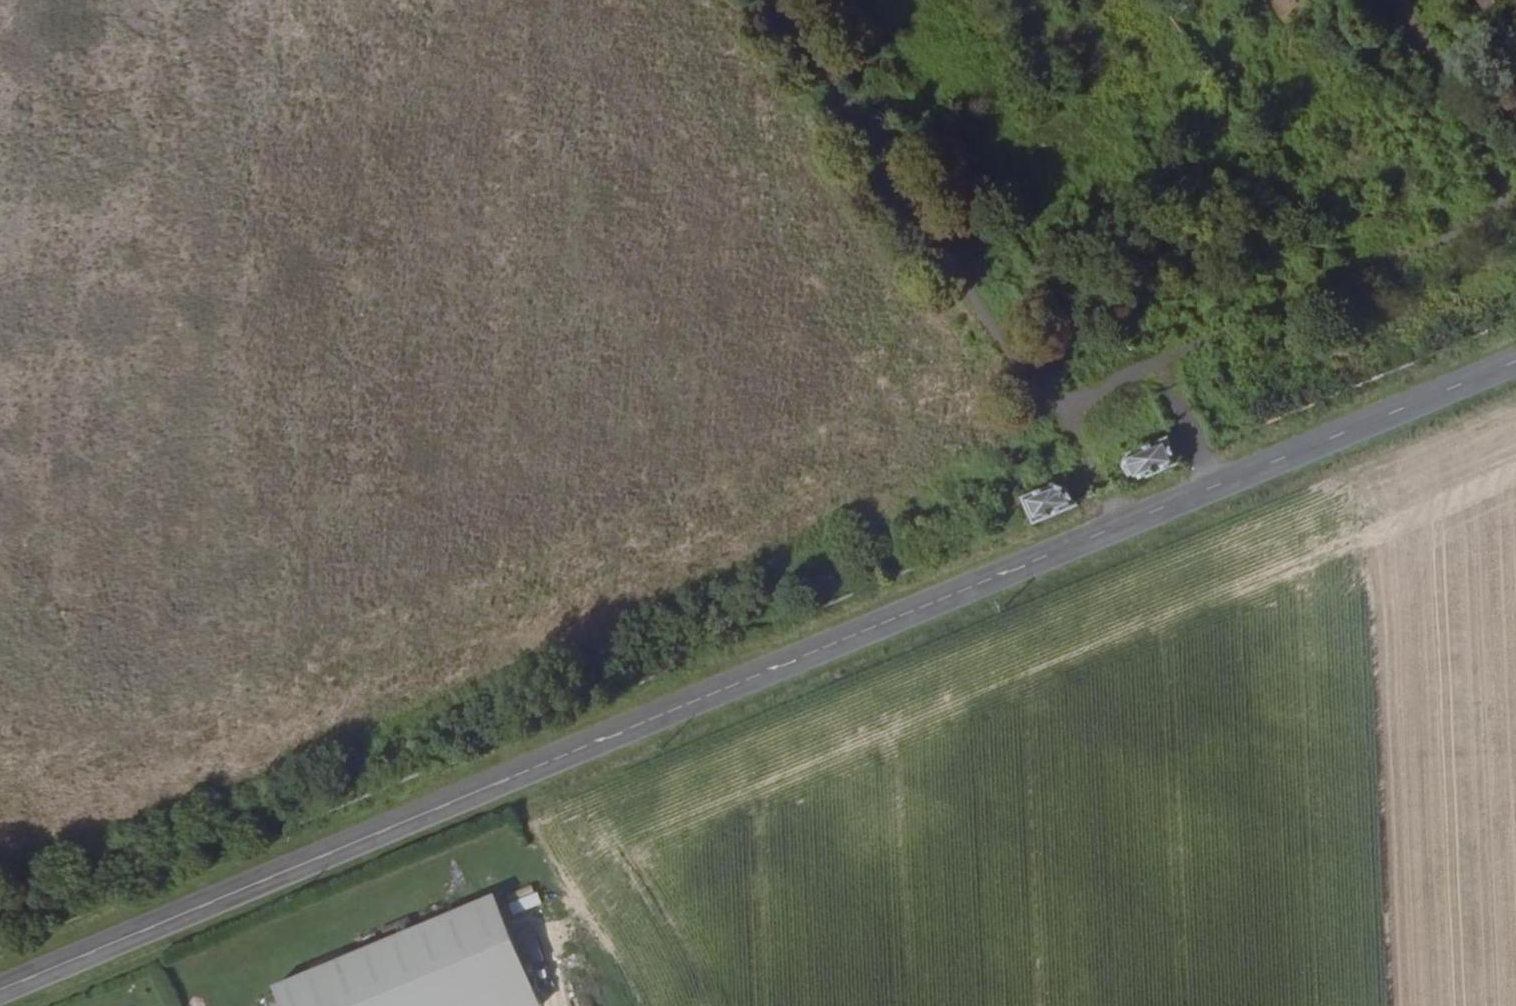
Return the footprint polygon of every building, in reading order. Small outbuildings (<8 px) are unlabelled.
[(1509,0),(1484,0),(1491,11),(1509,0)] [(1147,480),(1194,463),(1196,448),(1180,437),(1155,438),(1142,452),(1136,473),(1147,480)] [(1030,528),(1085,510),(1078,499),(1051,480),(1033,486),(1020,496),(1027,518),(1030,528)] [(518,911),(540,905),(537,894),(515,900),(518,911)] [(280,995),(284,1005),(543,1005),(502,905),(280,995)]
